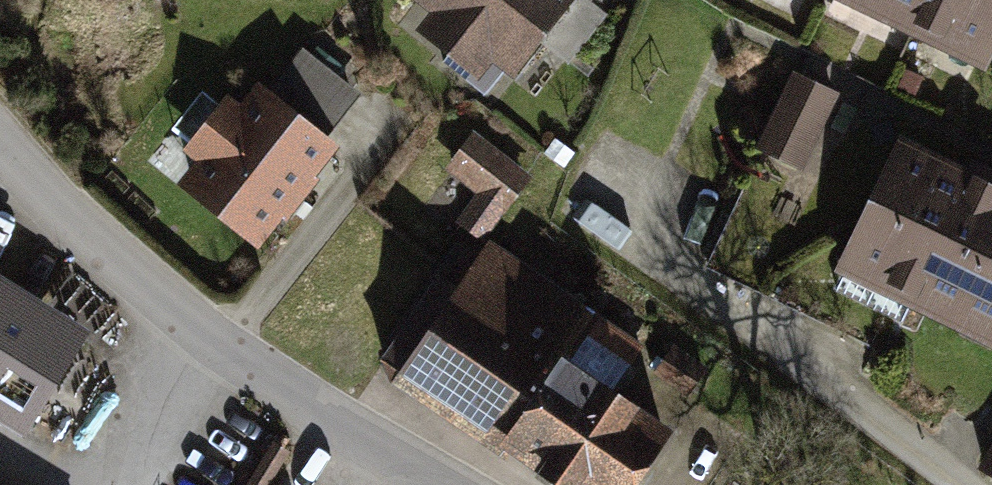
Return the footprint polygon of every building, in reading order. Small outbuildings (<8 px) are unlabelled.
[(564,0),(431,0),(467,28),(442,59),(485,93),(509,62),(512,64),(534,38),(564,0)] [(534,38),(567,64),(607,14),(590,0),(564,0),(534,38)] [(880,9),(885,0),(860,0),(880,9)] [(986,46),(991,33),(991,0),(889,0),(918,14),(912,26),(944,41),(949,29),(986,46)] [(267,101),(261,96),(241,122),(229,112),(200,148),(212,158),(192,183),(256,233),(324,146),(314,138),(350,92),(303,55),(267,101)] [(832,93),(796,76),(762,148),(798,165),(832,93)] [(523,178),(474,141),(454,167),(485,191),(463,220),(481,233),(523,178)] [(973,171),(969,181),(903,149),(852,254),(888,271),(883,282),(963,321),(969,310),(991,322),(991,181),(973,171)] [(455,256),(384,359),(571,484),(625,484),(662,430),(608,394),(634,355),(533,286),(535,284),(490,253),(477,271),(455,256)] [(37,309),(0,286),(0,368),(37,309)] [(37,309),(0,368),(0,410),(24,424),(78,334),(37,309)] [(687,391),(702,370),(672,349),(657,370),(687,391)]
